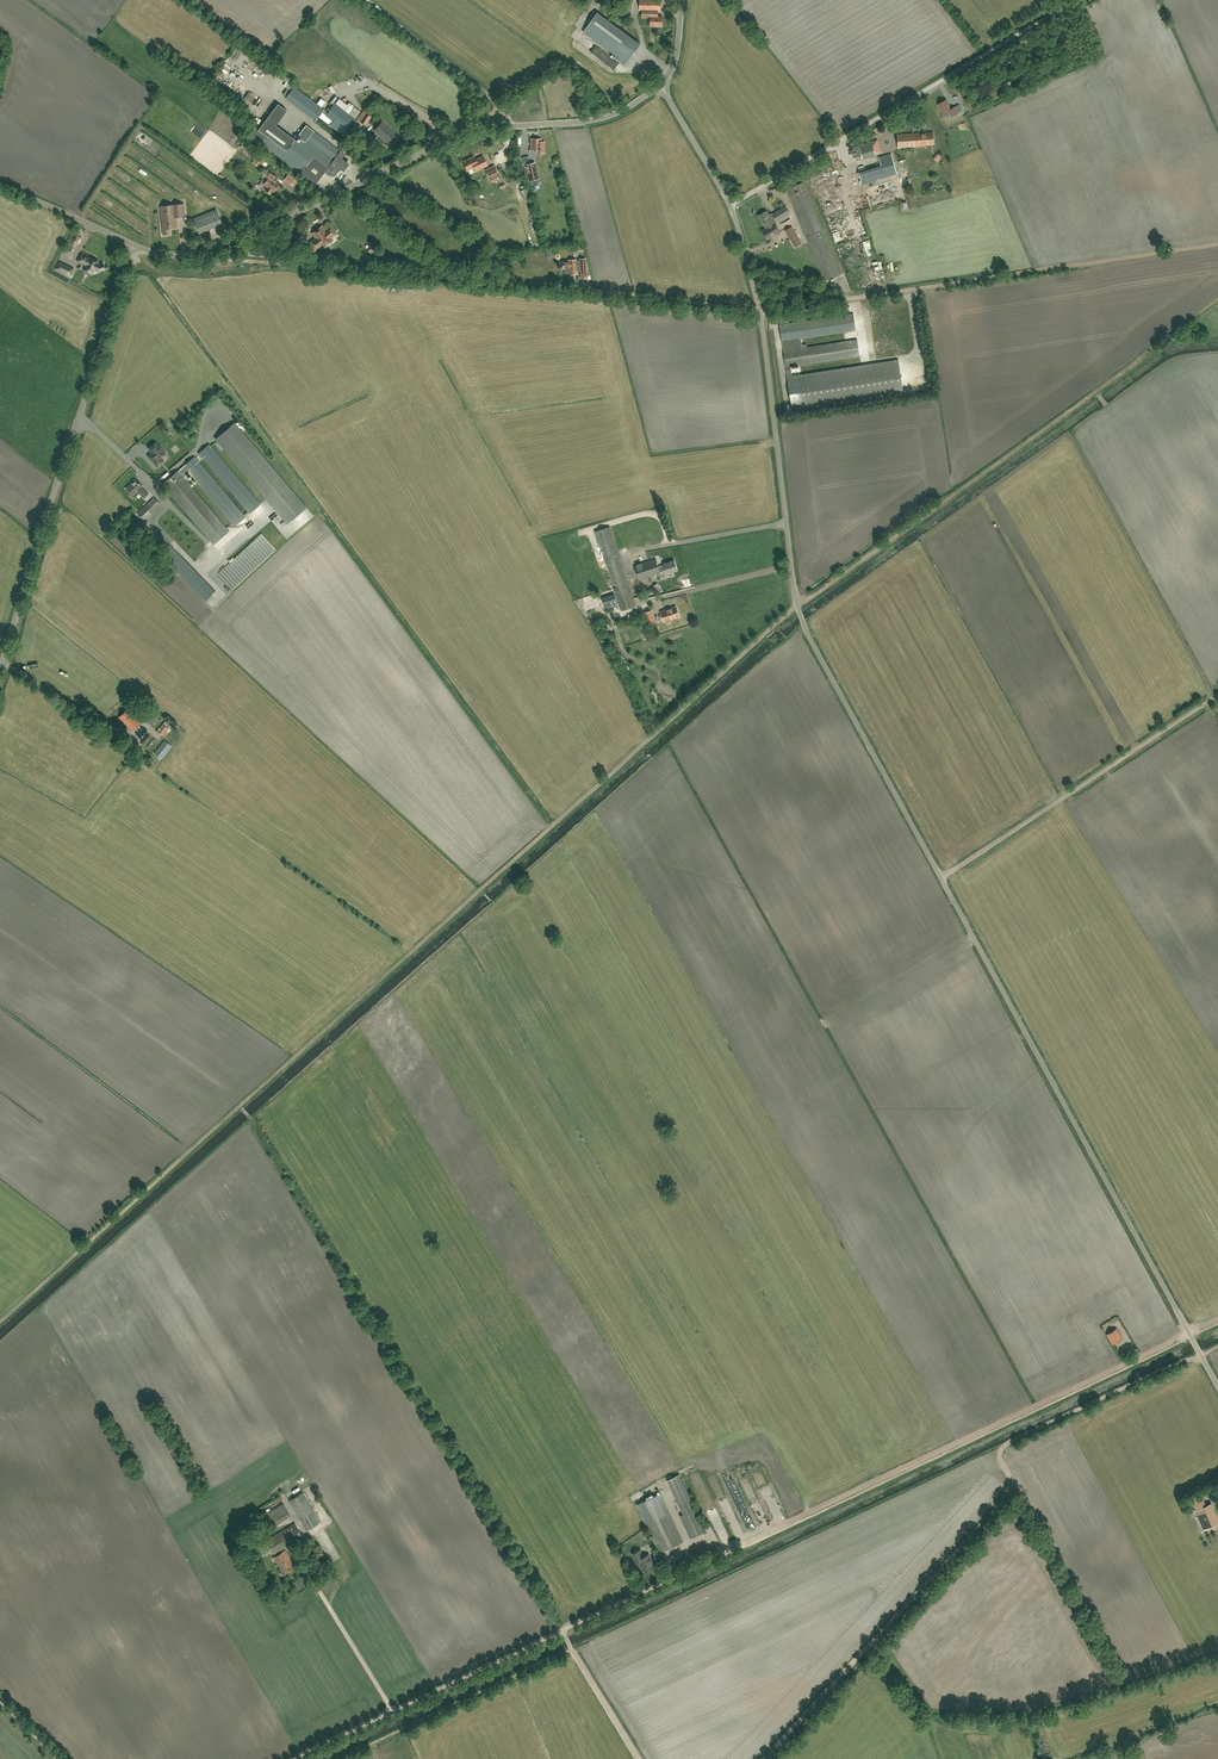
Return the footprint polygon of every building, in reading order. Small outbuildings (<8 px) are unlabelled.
[(634,0),(626,0),(622,15),(629,16),(629,14),(630,14),(634,0)] [(651,26),(662,26),(663,16),(658,16),(658,12),(661,12),(661,0),(640,0),(640,11),(643,11),(643,17),(651,18),(651,26)] [(598,13),(584,32),(622,60),(620,62),(625,66),(640,45),(598,13)] [(975,80),(972,88),(978,90),(980,82),(975,80)] [(316,121),(324,109),(294,87),(286,98),(316,121)] [(351,114),(357,107),(351,102),(349,105),(341,99),(337,104),(351,114)] [(952,117),(958,113),(955,107),(952,109),(946,100),(938,105),(945,116),(950,113),(952,117)] [(352,122),(355,124),(357,120),(350,115),(350,114),(335,103),(326,115),(346,130),(352,122)] [(365,109),(360,116),(358,120),(365,125),(373,114),(365,109)] [(668,115),(661,118),(671,139),(678,135),(668,115)] [(335,168),(338,170),(342,169),(344,171),(347,167),(345,165),(345,161),(342,158),(345,154),(341,151),(306,125),(292,143),(264,122),(252,138),(300,174),(315,186),(326,172),(329,175),(335,168)] [(387,143),(396,134),(383,122),(374,131),(387,143)] [(420,133),(421,131),(417,128),(416,130),(405,124),(401,132),(416,141),(421,133),(420,133)] [(924,145),(934,144),(933,133),(923,134),(923,133),(898,134),(899,148),(924,146),(924,145)] [(541,142),(541,139),(530,139),(531,150),(536,150),(536,153),(544,153),(544,142),(541,142)] [(244,143),(241,147),(250,154),(253,150),(249,147),(251,145),(246,141),(244,143)] [(862,154),(864,160),(878,156),(876,150),(862,154)] [(891,154),(879,157),(882,166),(859,173),(862,183),(897,173),(891,154)] [(258,166),(263,160),(258,156),(253,162),(258,166)] [(474,167),(483,163),(481,158),(476,160),(475,157),(468,160),(468,159),(463,161),(467,170),(474,167)] [(534,163),(525,165),(529,181),(538,179),(534,163)] [(495,166),(486,171),(489,178),(498,173),(495,166)] [(268,180),(265,185),(268,187),(266,190),(271,194),(273,191),(274,192),(280,184),(276,181),(278,178),(268,170),(263,177),(268,180)] [(902,186),(910,183),(906,174),(899,177),(902,186)] [(176,217),(178,217),(185,216),(184,204),(160,206),(162,224),(163,235),(170,234),(169,228),(177,227),(176,217)] [(766,229),(775,223),(777,222),(790,214),(785,206),(771,215),(771,214),(769,215),(767,211),(759,216),(766,229)] [(194,218),(200,233),(222,224),(216,209),(194,218)] [(775,223),(766,229),(762,231),(767,239),(775,235),(780,232),(775,223)] [(802,243),(794,230),(792,226),(785,230),(787,234),(795,247),(802,243)] [(331,227),(325,231),(322,227),(312,234),(318,242),(315,244),(312,241),(308,244),(314,251),(322,246),(323,248),(333,241),(331,238),(337,234),(331,227)] [(373,255),(379,250),(376,246),(370,251),(373,255)] [(294,252),(294,261),(305,261),(305,253),(294,252)] [(86,265),(86,267),(84,270),(92,274),(94,269),(99,272),(105,270),(103,263),(99,264),(98,263),(98,262),(90,258),(90,259),(81,254),(78,261),(86,265)] [(569,260),(569,261),(563,261),(563,269),(569,268),(570,274),(577,274),(577,271),(580,270),(580,260),(576,260),(576,259),(569,260)] [(74,269),(63,264),(59,262),(55,269),(70,277),(74,269)] [(776,352),(778,369),(786,367),(788,377),(793,411),(904,393),(898,360),(792,376),(791,367),(897,351),(894,334),(803,348),(801,339),(893,325),(890,308),(784,324),(784,323),(789,322),(788,315),(780,317),(781,325),(780,325),(782,342),(782,341),(784,351),(776,352)] [(215,439),(287,524),(307,507),(235,423),(215,439)] [(149,449),(153,452),(148,456),(158,467),(164,461),(161,457),(166,453),(160,446),(159,446),(156,443),(149,449)] [(250,513),(260,504),(209,444),(199,453),(250,513)] [(184,466),(178,471),(163,484),(214,544),(229,531),(184,478),(190,473),(235,526),(245,517),(194,457),(184,466)] [(142,487),(143,487),(136,479),(126,489),(134,496),(138,491),(144,498),(149,493),(142,487)] [(161,504),(154,498),(138,513),(145,520),(161,504)] [(147,526),(140,533),(151,543),(157,536),(147,526)] [(622,611),(637,606),(610,527),(596,532),(607,565),(594,569),(602,594),(615,589),(622,611)] [(206,601),(215,592),(170,545),(161,553),(206,601)] [(214,578),(229,562),(224,558),(216,568),(213,565),(210,568),(213,570),(210,574),(214,578)] [(667,573),(677,570),(674,561),(664,564),(664,565),(658,567),(656,559),(635,566),(640,580),(661,573),(660,572),(666,570),(667,573)] [(616,595),(603,599),(607,610),(619,605),(616,595)] [(662,611),(665,621),(680,616),(677,606),(662,611)] [(646,612),(649,624),(655,622),(651,610),(646,612)] [(641,627),(646,640),(652,637),(650,633),(649,633),(646,625),(641,627)] [(132,732),(141,723),(128,709),(119,718),(132,732)] [(163,735),(169,728),(163,724),(158,731),(163,735)] [(133,749),(137,744),(129,738),(125,744),(133,749)] [(152,749),(158,743),(155,740),(149,747),(152,749)] [(162,760),(172,746),(165,740),(154,754),(162,760)] [(1113,1345),(1123,1338),(1117,1328),(1107,1335),(1113,1345)] [(668,1480),(677,1499),(684,1514),(680,1516),(691,1538),(706,1531),(689,1494),(680,1474),(668,1480)] [(306,1530),(320,1522),(303,1493),(289,1501),(306,1530)] [(683,1541),(670,1512),(661,1493),(658,1494),(657,1493),(655,1494),(655,1496),(637,1504),(660,1552),(683,1541)] [(1200,1500),(1190,1503),(1192,1510),(1200,1508),(1198,1505),(1201,1504),(1200,1500)] [(714,1501),(707,1503),(709,1511),(716,1509),(714,1501)] [(267,1513),(274,1526),(292,1515),(285,1503),(267,1513)] [(1215,1524),(1207,1505),(1195,1510),(1204,1529),(1215,1524)] [(272,1551),(301,1534),(295,1524),(266,1540),(272,1551)] [(252,1542),(260,1539),(258,1534),(250,1538),(252,1542)] [(238,1546),(249,1540),(246,1535),(235,1541),(238,1546)] [(263,1555),(270,1552),(267,1545),(260,1548),(263,1555)] [(258,1572),(267,1568),(256,1546),(248,1551),(258,1572)] [(302,1557),(311,1552),(309,1547),(300,1552),(302,1557)] [(317,1560),(324,1556),(320,1548),(313,1552),(317,1560)] [(284,1574),(296,1566),(285,1550),(273,1558),(284,1574)] [(654,1567),(651,1560),(651,1559),(649,1554),(643,1557),(643,1555),(641,1550),(632,1554),(637,1563),(640,1561),(644,1572),(646,1571),(647,1571),(649,1570),(650,1569),(654,1567)]
